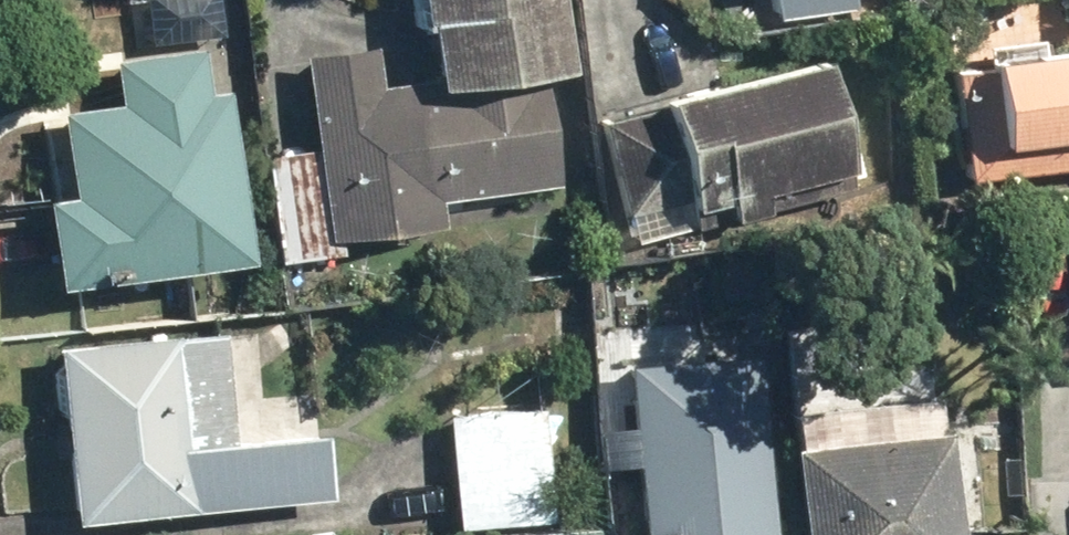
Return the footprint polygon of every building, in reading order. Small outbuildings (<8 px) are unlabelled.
[(548,0),(421,0),(436,95),(559,76),(548,0)] [(759,31),(853,15),(850,0),(753,0),(759,31)] [(810,65),(594,122),(624,237),(840,180),(810,65)] [(950,185),(1068,176),(1068,68),(942,78),(950,185)] [(322,132),(338,235),(541,204),(525,101),(322,132)] [(222,106),(44,117),(55,291),(232,280),(222,106)] [(217,333),(49,345),(61,514),(312,498),(308,436),(225,441),(217,333)] [(750,358),(616,366),(625,534),(760,534),(750,358)] [(439,414),(445,523),(548,517),(542,408),(439,414)] [(776,454),(784,534),(945,534),(935,437),(776,454)]
